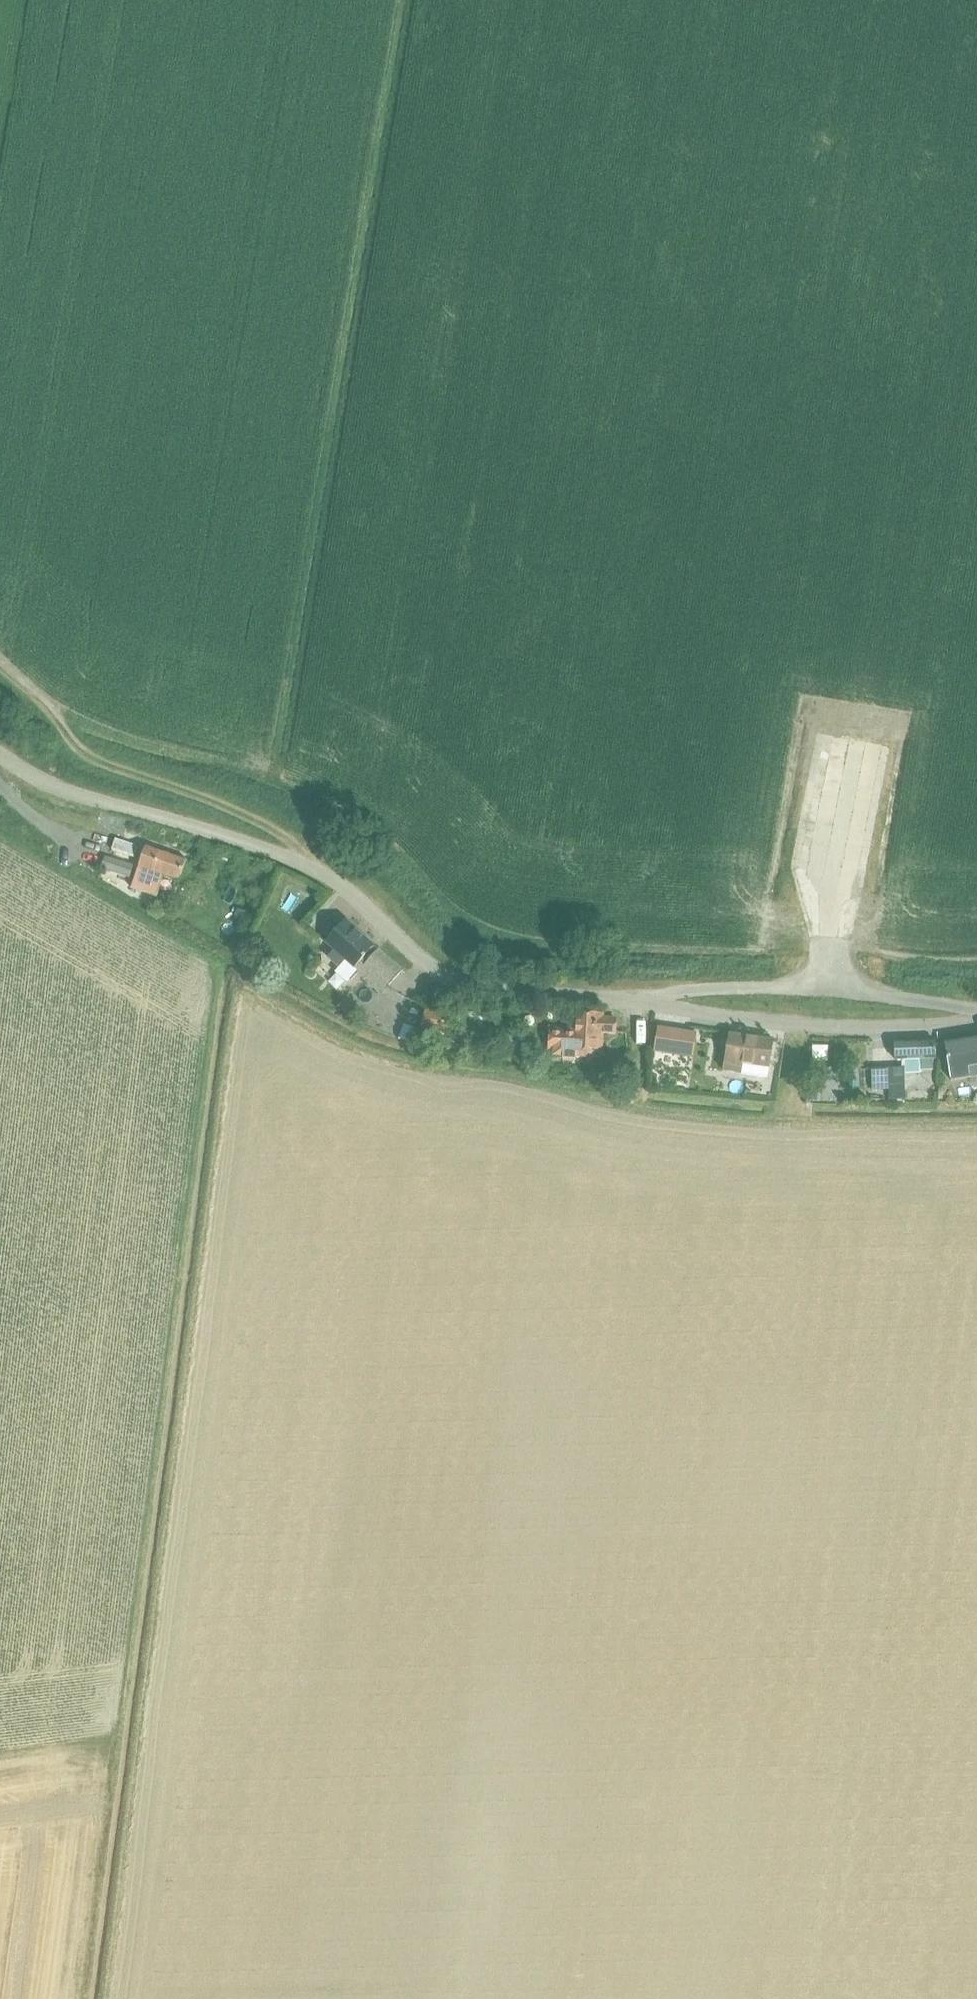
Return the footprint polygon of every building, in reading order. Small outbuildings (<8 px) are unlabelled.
[(121,840),(116,855),(133,861),(139,846),(121,840)] [(141,869),(134,890),(151,896),(155,898),(163,878),(176,882),(177,883),(178,879),(185,860),(145,846),(138,865),(137,868),(141,869)] [(105,858),(101,870),(130,879),(134,867),(105,858)] [(249,913),(239,909),(236,916),(246,920),(249,913)] [(343,921),(322,944),(332,952),(328,957),(340,968),(344,963),(351,969),(379,994),(400,971),(376,950),(371,946),(343,921)] [(424,1009),(419,1030),(439,1036),(445,1015),(424,1009)] [(604,1021),(605,1017),(570,1012),(568,1028),(550,1026),(546,1046),(551,1047),(550,1052),(560,1054),(560,1058),(572,1060),(573,1056),(598,1060),(600,1045),(599,1045),(601,1035),(615,1038),(617,1023),(604,1021)] [(658,1028),(654,1050),(693,1055),(696,1033),(658,1028)] [(508,1035),(501,1041),(508,1048),(515,1042),(508,1035)] [(728,1035),(724,1071),(768,1077),(773,1041),(744,1037),(728,1035)] [(944,1045),(949,1082),(976,1078),(976,1041),(944,1045)] [(905,1069),(872,1069),(872,1090),(889,1090),(889,1099),(906,1099),(905,1086),(905,1073),(920,1073),(919,1061),(932,1061),(932,1042),(898,1042),(893,1042),(894,1061),(905,1061),(905,1069)] [(816,1059),(833,1059),(834,1043),(816,1043),(816,1059)] [(820,1092),(811,1092),(811,1100),(820,1100),(820,1092)]
